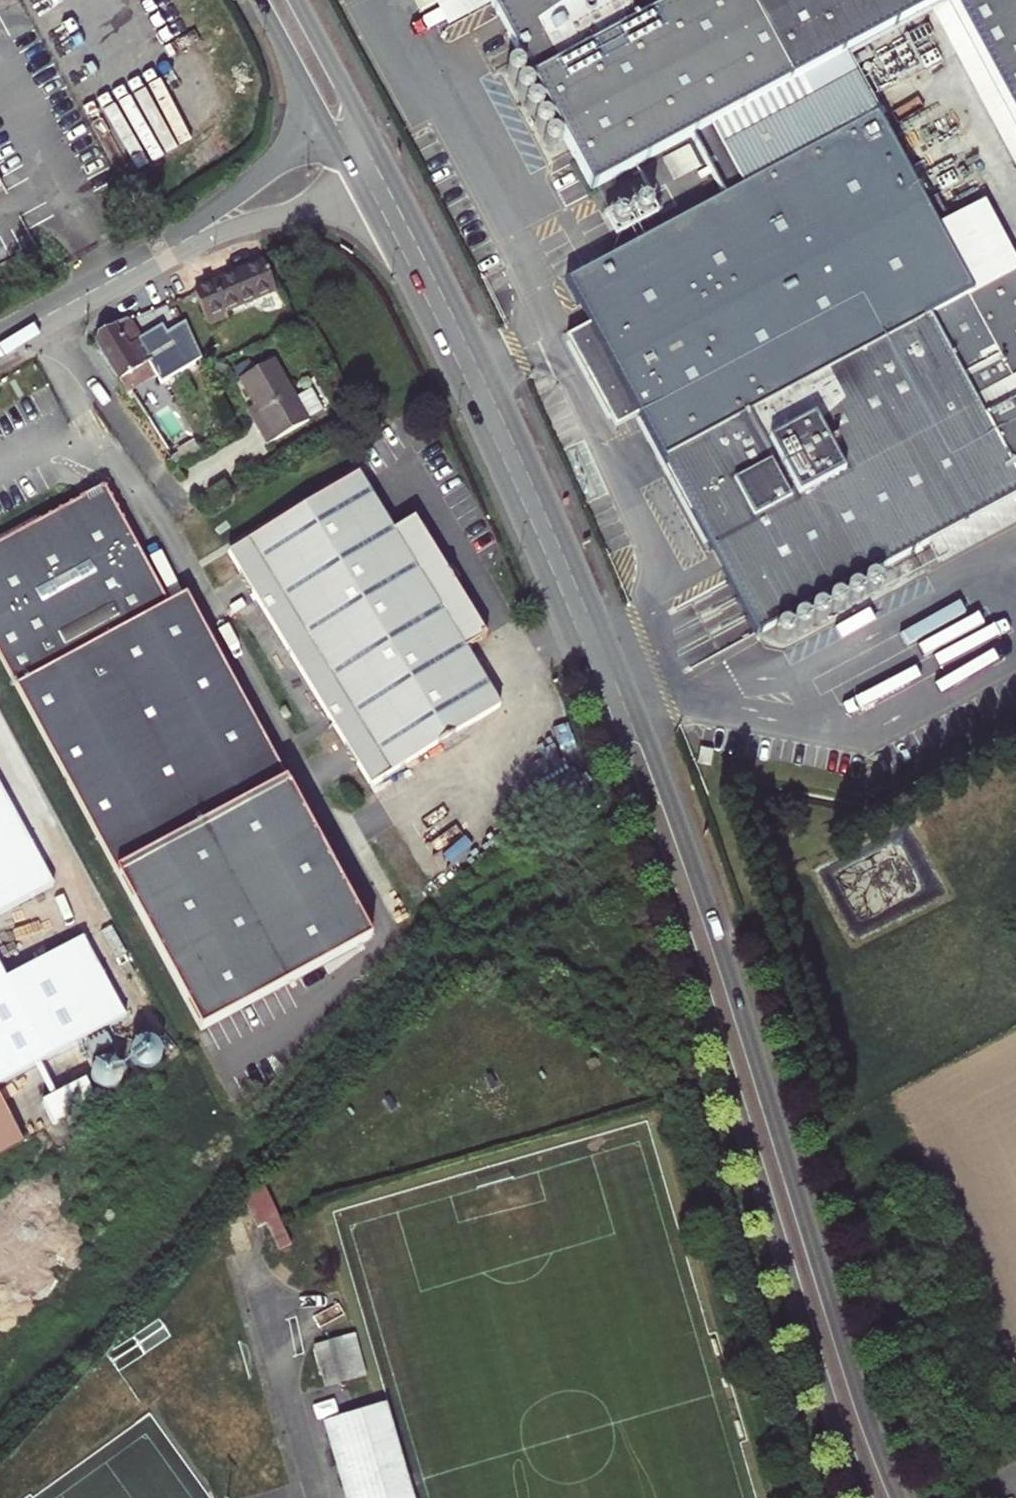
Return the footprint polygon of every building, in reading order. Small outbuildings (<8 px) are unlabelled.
[(776,0),(485,0),(589,192),(689,137),(813,70),(776,0)] [(813,70),(842,54),(941,0),(776,0),(813,70)] [(954,15),(973,9),(996,0),(946,0),(954,15)] [(973,9),(954,15),(984,71),(979,40),(1010,24),(1015,21),(1015,0),(996,0),(973,9)] [(1010,24),(979,40),(984,71),(1015,131),(1015,21),(1010,24)] [(722,197),(874,111),(842,54),(813,70),(689,137),(722,197)] [(919,192),(874,111),(722,197),(565,280),(589,325),(566,336),(615,427),(637,415),(754,634),(929,540),(1015,494),(1015,397),(983,414),(975,397),(1012,377),(966,296),(973,292),(938,227),(926,205),(919,192)] [(936,199),(926,205),(938,227),(949,222),(936,199)] [(263,262),(194,291),(208,324),(227,317),(224,310),(275,289),(263,262)] [(93,341),(124,395),(156,377),(159,383),(174,375),(162,354),(150,361),(127,320),(97,333),(93,341)] [(172,327),(156,335),(167,357),(184,348),(172,327)] [(265,424),(258,429),(266,444),(308,419),(273,360),(253,371),(239,379),(254,405),(265,424)] [(236,375),(239,379),(253,371),(250,367),(236,375)] [(169,404),(147,418),(156,431),(177,417),(169,404)] [(247,410),(258,429),(265,424),(254,405),(247,410)] [(177,417),(156,431),(159,438),(181,423),(177,417)] [(409,581),(392,530),(363,482),(357,473),(227,553),(370,786),(471,723),(443,714),(410,647),(450,627),(425,574),(409,581)] [(103,487),(36,524),(33,517),(0,535),(0,658),(203,1030),(372,937),(186,596),(168,605),(103,487)] [(929,540),(939,558),(1015,517),(1015,494),(929,540)] [(413,517),(392,530),(409,581),(425,574),(450,627),(410,647),(443,714),(471,723),(500,705),(465,648),(486,635),(479,617),(474,616),(465,602),(465,595),(461,595),(455,585),(459,579),(453,567),(444,567),(438,558),(439,553),(434,551),(425,537),(427,533),(422,524),(417,524),(413,517)] [(52,886),(0,789),(0,914),(52,886)] [(123,1017),(81,939),(0,983),(0,1084),(123,1017)] [(271,1183),(258,1187),(268,1222),(281,1218),(271,1183)] [(334,1341),(312,1347),(324,1388),(345,1382),(334,1341)] [(361,1411),(387,1497),(414,1497),(387,1403),(361,1411)] [(361,1411),(330,1420),(353,1497),(387,1497),(361,1411)] [(330,1420),(322,1422),(345,1497),(353,1497),(330,1420)]
